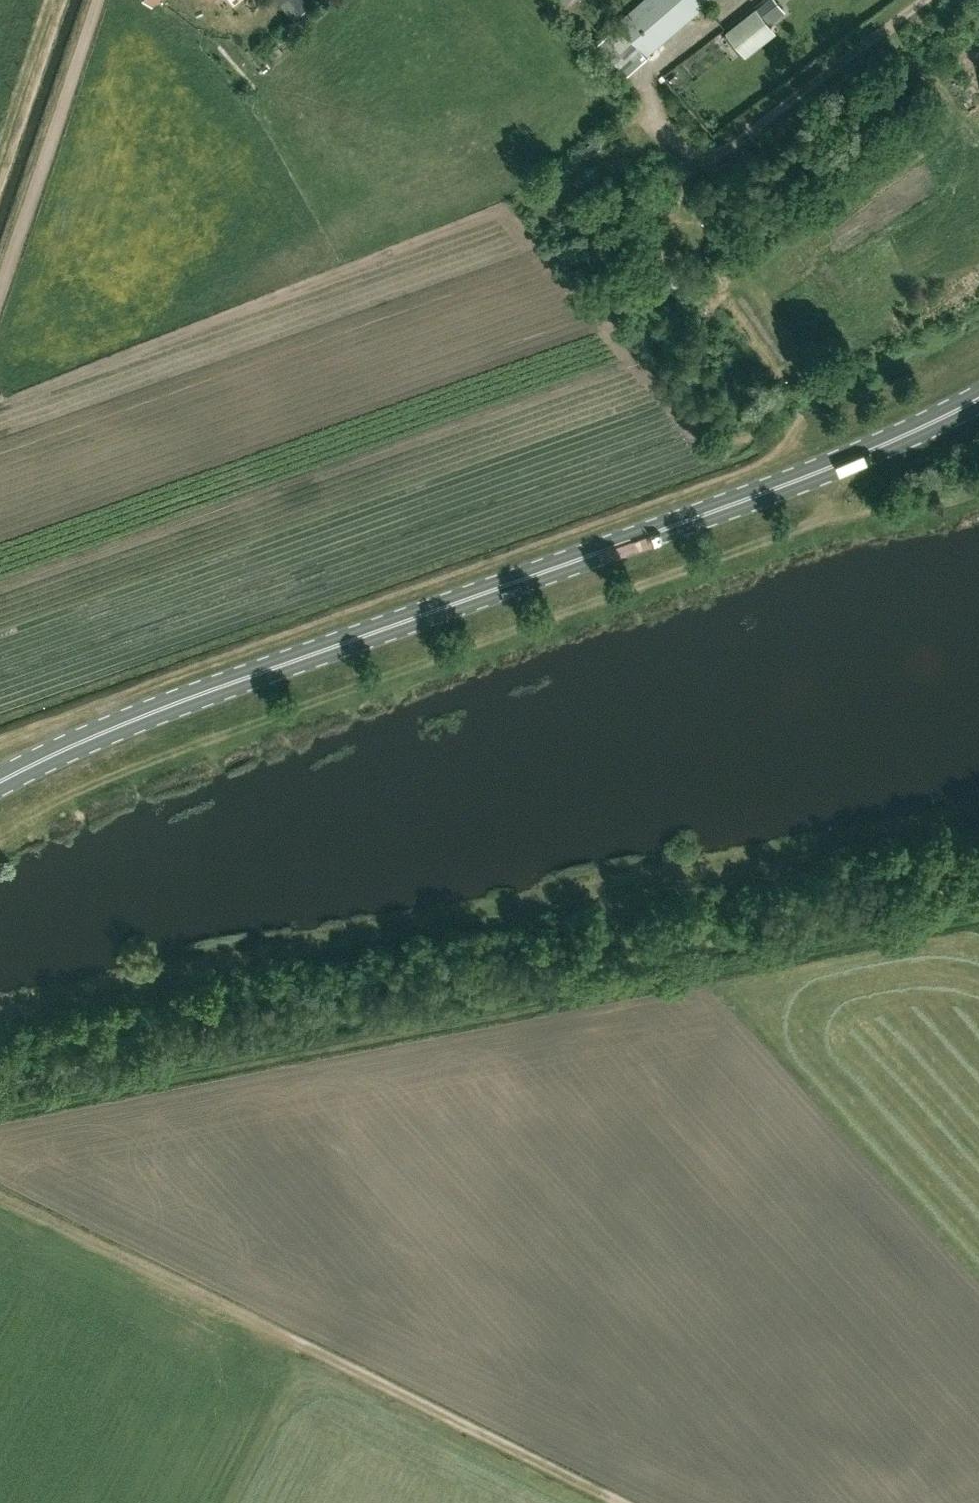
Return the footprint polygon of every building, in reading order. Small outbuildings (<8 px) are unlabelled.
[(618,20),(620,22),(647,53),(708,0),(642,0),(618,20)] [(776,31),(757,6),(727,30),(746,54),(776,31)]
